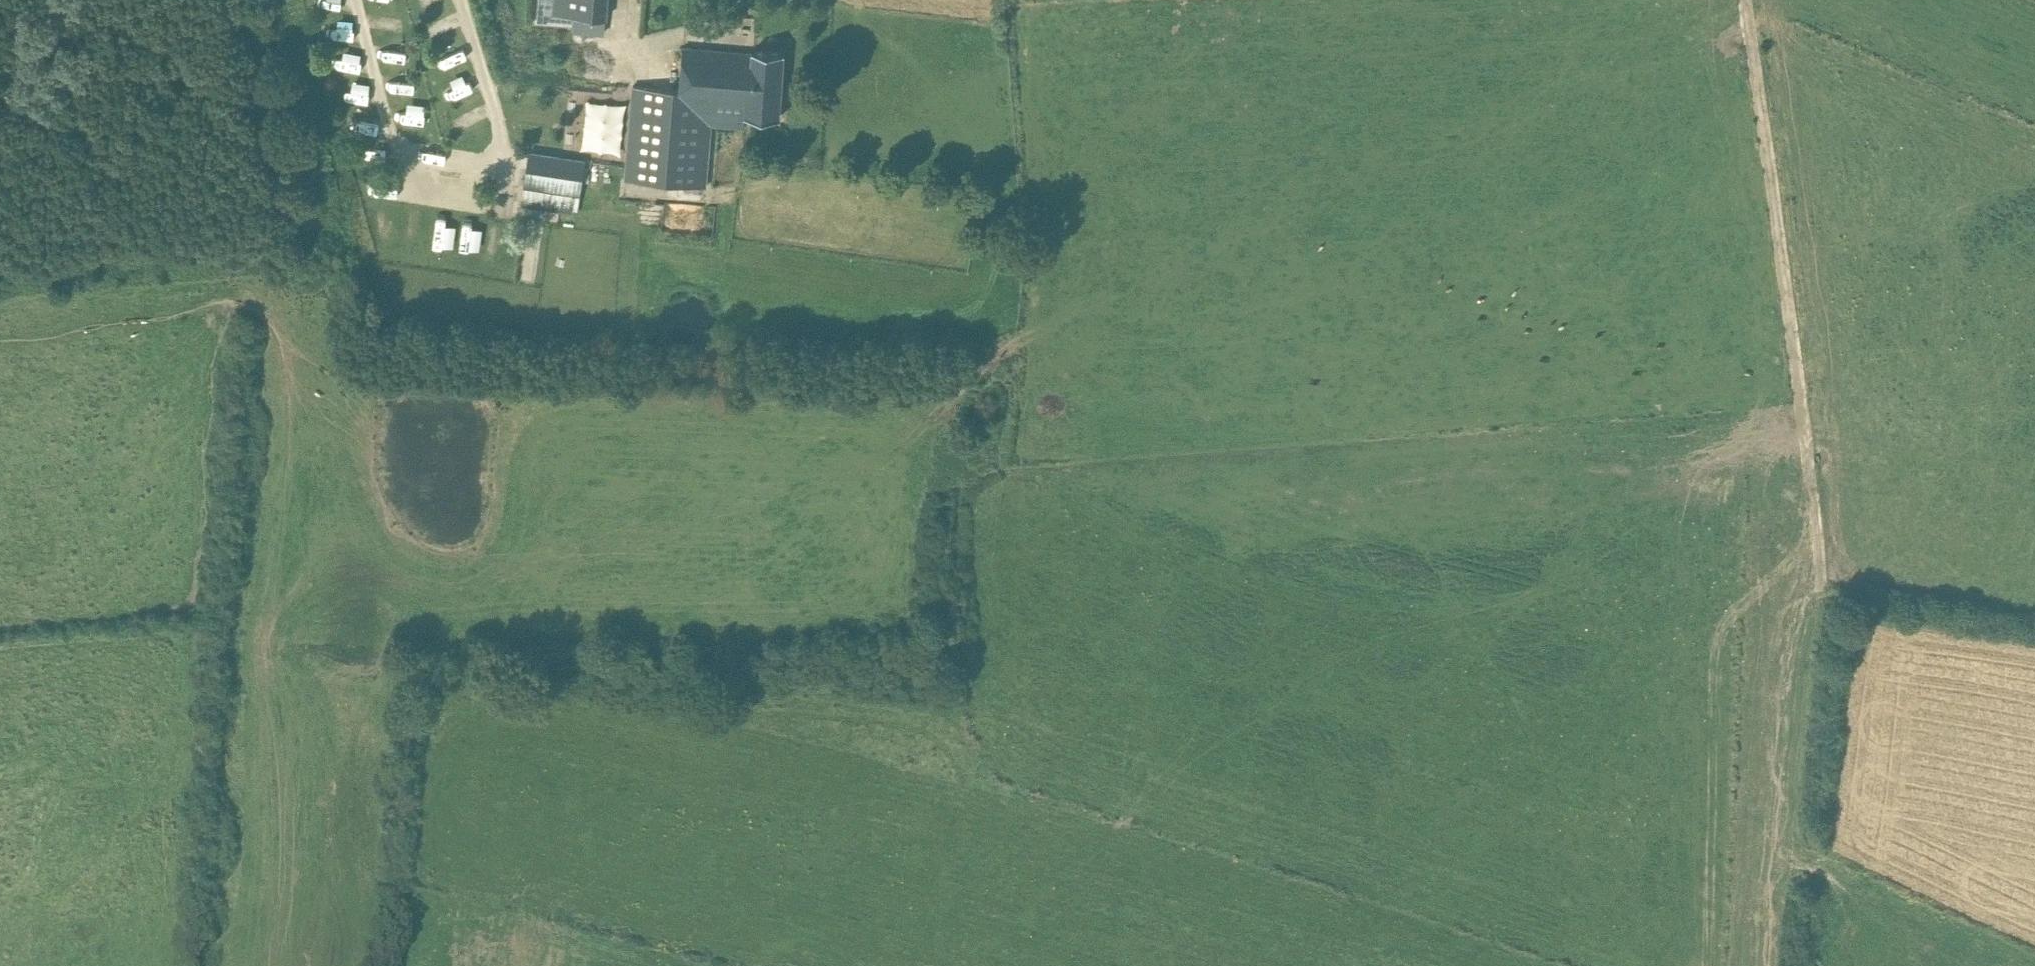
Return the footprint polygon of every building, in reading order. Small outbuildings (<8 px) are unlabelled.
[(554,13),(606,18),(607,0),(555,0),(554,13)] [(405,58),(406,38),(385,37),(384,57),(405,58)] [(439,67),(466,58),(462,45),(434,54),(439,67)] [(784,52),(752,50),(752,52),(683,48),(682,67),(679,89),(634,85),(626,178),(706,185),(711,123),(744,126),(745,114),(760,116),(780,117),(784,52)] [(457,95),(474,87),(469,77),(452,85),(457,95)] [(583,158),(529,150),(521,201),(576,210),(583,158)] [(368,182),(366,189),(393,194),(394,187),(368,182)]
